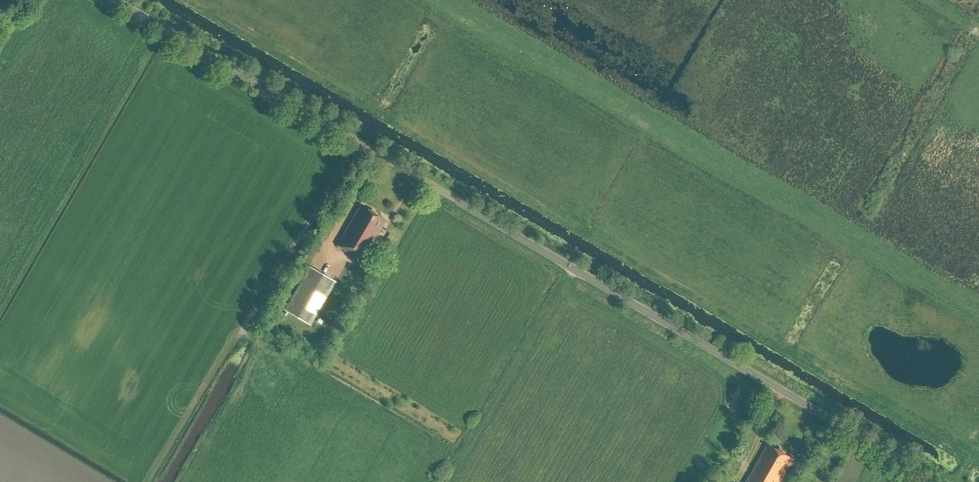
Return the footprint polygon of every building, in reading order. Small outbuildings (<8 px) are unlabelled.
[(368,210),(360,205),(336,245),(362,260),(385,220),(377,215),(377,212),(371,209),(368,210)] [(364,261),(360,269),(370,274),(374,267),(364,261)] [(284,310),(310,325),(335,282),(309,267),(284,310)] [(764,452),(746,481),(780,481),(793,459),(768,445),(764,452)]
